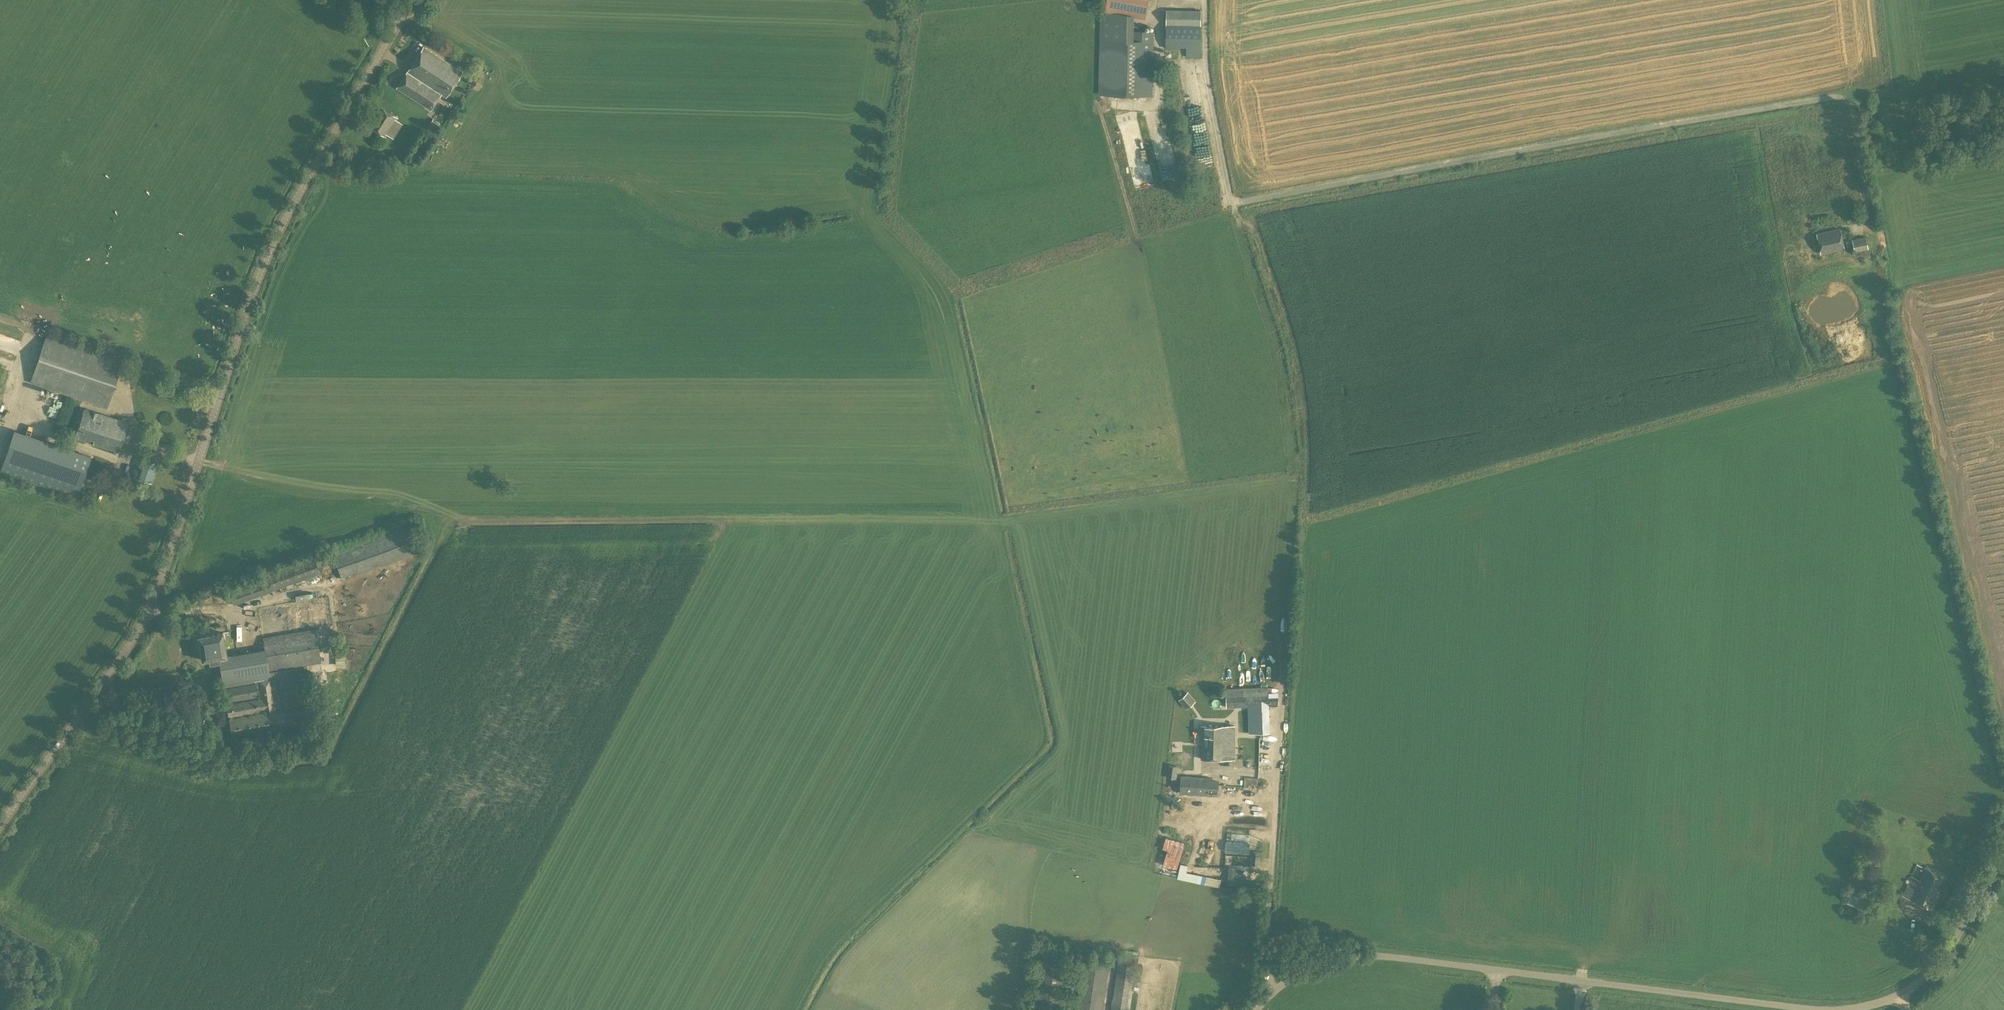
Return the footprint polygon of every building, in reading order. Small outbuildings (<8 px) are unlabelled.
[(1148,0),(1106,0),(1105,9),(1144,17),(1148,0)] [(1200,58),(1201,11),(1167,10),(1165,49),(1180,49),(1180,47),(1186,47),(1186,57),(1200,58)] [(1152,96),(1154,31),(1131,31),(1131,40),(1100,40),(1098,95),(1152,96)] [(445,97),(462,72),(423,47),(407,72),(440,94),(445,97)] [(430,110),(440,94),(407,72),(396,88),(430,110)] [(396,120),(398,118),(378,105),(365,125),(385,138),(387,135),(393,138),(402,124),(396,120)] [(1820,254),(1843,249),(1839,229),(1816,234),(1820,254)] [(1867,249),(1865,238),(1852,240),(1854,251),(1867,249)] [(107,409),(124,358),(47,332),(30,382),(107,409)] [(128,423),(84,408),(74,437),(118,452),(128,423)] [(76,496),(89,457),(14,431),(1,471),(76,496)] [(150,484),(158,461),(143,456),(135,479),(150,484)] [(409,523),(332,551),(342,581),(420,552),(409,523)] [(320,572),(314,557),(227,589),(232,604),(320,572)] [(218,657),(219,661),(223,687),(255,681),(255,684),(224,689),(232,739),(307,727),(304,705),(284,708),(279,677),(270,678),(269,671),(321,663),(315,629),(262,637),(264,650),(226,656),(218,657)] [(218,657),(226,656),(222,633),(198,637),(202,660),(210,659),(210,662),(219,661),(218,657)] [(1186,707),(1194,701),(1187,692),(1179,699),(1186,707)] [(1269,707),(1268,692),(1243,693),(1243,708),(1269,707)] [(1226,759),(1226,726),(1201,726),(1201,759),(1226,759)] [(1176,779),(1178,764),(1168,763),(1166,777),(1176,779)] [(1217,796),(1218,778),(1181,776),(1180,794),(1217,796)] [(1181,862),(1178,878),(1220,886),(1222,878),(1188,871),(1190,864),(1181,862)] [(1931,908),(1946,877),(1925,867),(1919,880),(1911,877),(1903,895),(1931,908)] [(1866,911),(1869,902),(1851,894),(1847,902),(1866,911)] [(1072,956),(1039,951),(1030,1009),(1064,1009),(1072,956)] [(1109,962),(1083,958),(1075,1009),(1102,1009),(1109,962)] [(1136,966),(1118,963),(1111,1009),(1130,1009),(1136,966)]
